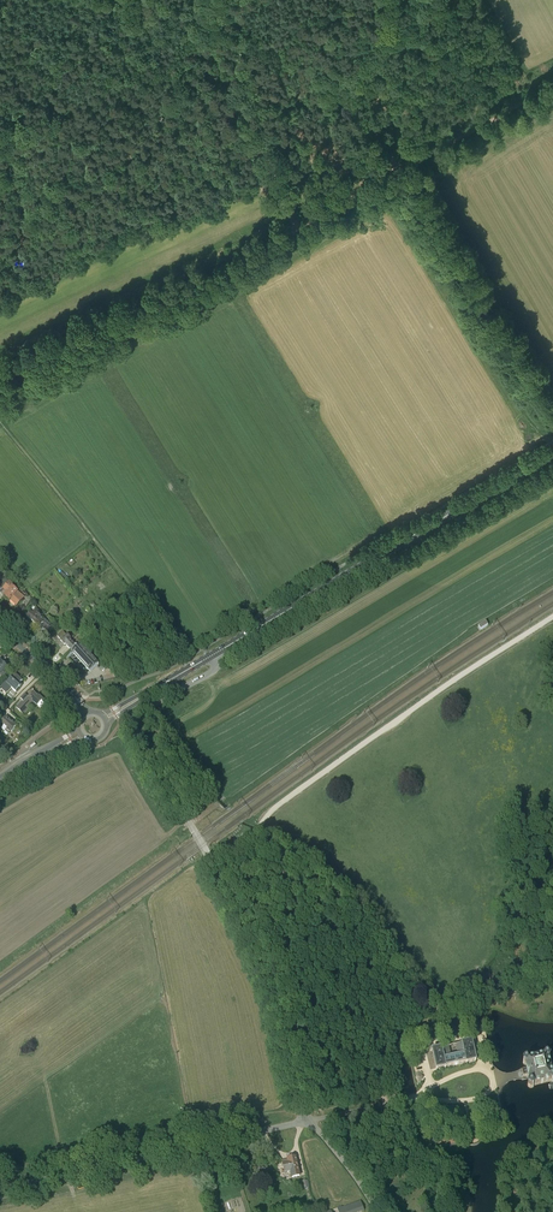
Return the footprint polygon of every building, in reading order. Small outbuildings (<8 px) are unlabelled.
[(61,572),(59,574),(67,583),(69,581),(61,572)] [(3,589),(7,592),(4,596),(9,601),(10,600),(17,605),(24,597),(12,587),(13,585),(9,582),(3,589)] [(38,614),(40,612),(36,608),(32,614),(30,613),(27,617),(40,628),(42,626),(47,631),(52,626),(45,620),(44,620),(38,614)] [(488,626),(486,622),(478,626),(480,630),(488,626)] [(67,635),(66,635),(62,631),(57,636),(61,640),(60,641),(64,645),(65,644),(72,652),(71,652),(72,652),(76,648),(77,647),(70,639),(71,638),(67,635)] [(77,647),(76,648),(72,652),(90,672),(99,664),(80,644),(77,647)] [(0,689),(7,695),(13,689),(16,692),(22,685),(20,683),(23,681),(16,674),(7,684),(6,683),(7,682),(6,682),(0,689)] [(20,698),(24,702),(23,703),(21,702),(16,708),(22,714),(31,704),(32,705),(34,703),(37,706),(37,705),(40,708),(44,703),(42,701),(43,700),(38,696),(38,697),(33,693),(28,698),(24,693),(20,698)] [(1,723),(7,729),(6,731),(9,734),(16,726),(6,717),(1,723)] [(432,1050),(436,1070),(446,1067),(456,1065),(466,1062),(466,1063),(476,1061),(472,1041),(462,1043),(452,1046),(442,1048),(442,1047),(432,1050)] [(526,1068),(527,1070),(522,1071),(523,1077),(528,1076),(529,1081),(528,1084),(528,1086),(530,1087),(533,1087),(534,1085),(550,1082),(551,1082),(552,1082),(552,1077),(552,1076),(549,1059),(550,1057),(549,1055),(547,1054),(545,1054),(544,1056),(528,1059),(527,1058),(524,1059),(523,1061),(523,1063),(526,1065),(526,1068)] [(296,1157),(287,1159),(288,1160),(282,1161),(285,1172),(290,1171),(292,1177),(300,1176),(299,1172),(296,1157)] [(337,1208),(339,1211),(361,1211),(364,1211),(360,1201),(342,1208),(342,1206),(337,1208)]
